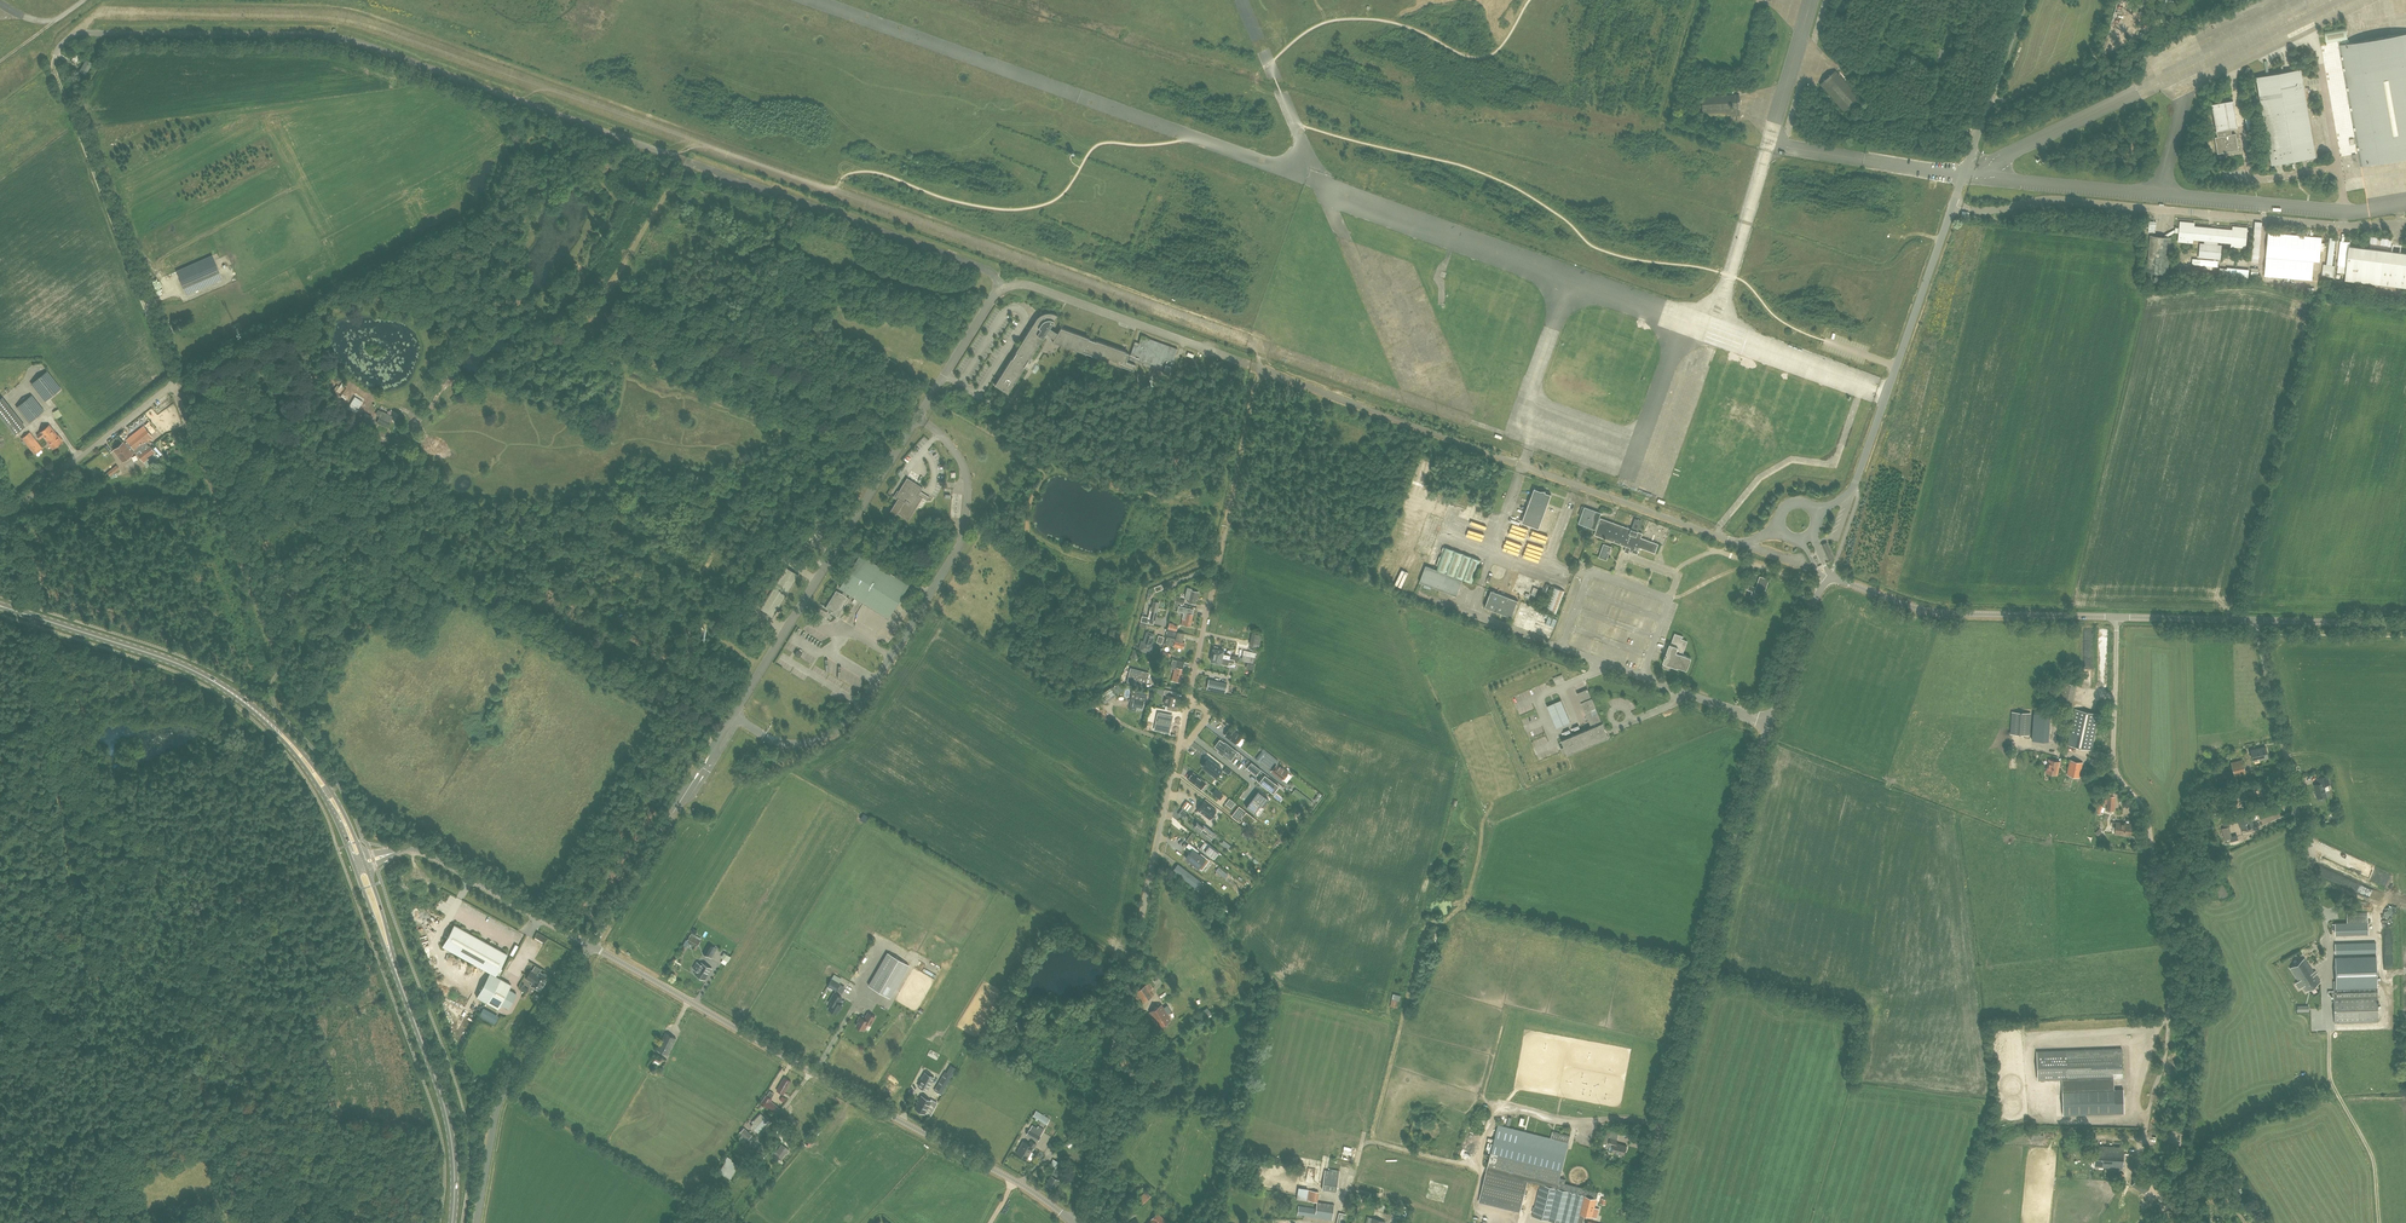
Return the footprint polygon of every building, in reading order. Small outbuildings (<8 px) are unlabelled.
[(2346,28),(2325,32),(2327,43),(2348,39),(2346,28)] [(2405,158),(2405,33),(2339,45),(2343,69),(2341,69),(2342,72),(2344,71),(2360,166),(2405,158)] [(80,56),(75,53),(72,60),(76,63),(80,56)] [(80,70),(80,71),(85,74),(92,63),(86,60),(80,70)] [(2271,165),(2287,162),(2286,163),(2287,164),(2288,164),(2288,163),(2291,163),(2291,162),(2316,157),(2300,69),(2256,77),(2271,165)] [(1856,102),(1859,100),(1861,98),(1857,95),(1845,81),(1836,70),(1820,84),(1832,98),(1845,112),(1849,108),(1852,111),(1858,106),(1859,105),(1856,102)] [(1702,96),(1702,99),(1702,102),(1698,103),(1698,107),(1699,112),(1703,111),(1703,117),(1725,116),(1740,115),(1739,94),(1734,94),(1702,96)] [(2212,104),(2217,137),(2215,137),(2217,154),(2239,150),(2236,134),(2230,135),(2229,129),(2238,127),(2233,100),(2212,104)] [(2257,129),(2255,116),(2245,118),(2247,131),(2257,129)] [(660,166),(658,172),(667,176),(669,169),(660,166)] [(2239,171),(2223,169),(2222,180),(2238,181),(2239,171)] [(2165,237),(2168,237),(2168,236),(2174,232),(2179,232),(2178,241),(2192,243),(2193,239),(2204,240),(2204,244),(2200,243),(2199,257),(2220,259),(2221,245),(2217,245),(2218,242),(2231,243),(2231,246),(2245,248),(2247,227),(2233,226),(2233,230),(2212,228),(2212,229),(2209,229),(2210,227),(2193,226),(2194,223),(2194,222),(2180,221),(2179,228),(2177,228),(2176,230),(2174,230),(2165,235),(2165,237)] [(2171,237),(2168,237),(2165,237),(2163,236),(2163,237),(2158,237),(2158,236),(2150,235),(2146,272),(2151,273),(2150,283),(2162,284),(2163,274),(2168,275),(2169,255),(2171,237)] [(2335,241),(2330,240),(2326,266),(2332,267),(2335,241)] [(2375,283),(2377,283),(2377,284),(2405,288),(2405,253),(2350,246),(2346,280),(2375,284),(2375,283)] [(2323,265),(2322,277),(2333,278),(2335,267),(2332,267),(2326,266),(2323,265)] [(181,282),(187,296),(222,280),(216,266),(181,282)] [(2388,289),(2380,288),(2378,296),(2387,298),(2388,289)] [(1000,377),(995,385),(1001,388),(1006,392),(1008,393),(1024,369),(1025,367),(1025,366),(1025,367),(1024,366),(1027,362),(1029,360),(1031,358),(1043,338),(1046,334),(1054,339),(1053,341),(1053,342),(1061,345),(1084,353),(1084,352),(1092,355),(1091,355),(1121,366),(1121,365),(1134,370),(1136,364),(1126,361),(1127,359),(1127,358),(1129,353),(1127,352),(1126,352),(1126,351),(1096,340),(1096,341),(1089,339),(1089,338),(1061,328),(1058,333),(1050,328),(1052,323),(1058,315),(1057,315),(1056,317),(1054,316),(1053,315),(1051,315),(1050,315),(1049,315),(1047,315),(1046,315),(1045,315),(1043,316),(1042,316),(1041,317),(1040,318),(1039,319),(1038,320),(1036,323),(1035,323),(1034,323),(1034,324),(1034,325),(1035,325),(1033,328),(1032,327),(1031,327),(1016,352),(1017,352),(1012,359),(1012,358),(1001,375),(1000,377)] [(1139,343),(1138,346),(1134,345),(1129,359),(1165,372),(1165,373),(1165,372),(1167,373),(1167,374),(1168,374),(1169,374),(1178,348),(1142,335),(1139,343)] [(32,385),(45,402),(61,389),(47,372),(32,385)] [(29,423),(44,410),(32,395),(17,407),(29,423)] [(381,413),(377,413),(377,418),(379,418),(379,422),(396,419),(395,414),(394,411),(388,412),(388,409),(380,410),(381,413)] [(40,432),(37,435),(40,439),(43,436),(53,449),(62,441),(49,424),(40,432)] [(150,445),(145,449),(142,445),(152,437),(146,429),(126,445),(124,442),(114,450),(123,461),(133,454),(132,453),(134,451),(144,463),(156,454),(150,445)] [(35,454),(42,449),(29,433),(22,438),(35,454)] [(119,469),(117,465),(107,472),(110,476),(119,469)] [(907,478),(897,494),(900,496),(890,512),(896,515),(897,513),(908,520),(923,498),(918,495),(923,487),(907,478)] [(1546,490),(1541,490),(1535,488),(1522,522),(1539,528),(1552,494),(1545,492),(1546,490)] [(1585,507),(1584,507),(1581,516),(1579,523),(1584,525),(1583,528),(1586,529),(1587,526),(1595,529),(1597,527),(1598,527),(1595,534),(1631,547),(1630,551),(1637,554),(1640,547),(1655,553),(1658,544),(1641,537),(1642,533),(1638,531),(1601,518),(1598,524),(1597,524),(1601,513),(1585,507)] [(1827,542),(1822,544),(1829,560),(1834,557),(1827,542)] [(1607,560),(1612,547),(1604,544),(1599,557),(1607,560)] [(1439,589),(1457,596),(1456,594),(1459,592),(1459,591),(1457,589),(1460,587),(1461,587),(1459,585),(1462,582),(1463,579),(1472,583),(1481,560),(1445,547),(1437,569),(1426,565),(1420,582),(1439,589)] [(860,554),(840,587),(844,590),(842,593),(836,590),(826,607),(825,606),(824,606),(833,612),(832,613),(838,617),(850,598),(846,596),(848,593),(888,618),(909,584),(860,554)] [(799,575),(786,567),(786,568),(783,572),(781,576),(780,576),(780,577),(778,581),(777,581),(778,581),(775,585),(775,586),(772,590),(769,594),(769,595),(767,599),(766,599),(764,603),(763,604),(761,608),(769,613),(773,616),(774,614),(776,611),(779,607),(782,602),(784,598),(785,597),(787,593),(790,589),(790,588),(793,584),(795,580),(796,580),(796,579),(798,575),(799,575)] [(1752,595),(1751,594),(1750,598),(1760,601),(1762,595),(1764,595),(1769,579),(1769,580),(1760,577),(1757,587),(1749,585),(1750,585),(1749,584),(1747,589),(1754,592),(1752,595)] [(1542,594),(1547,596),(1551,586),(1546,584),(1542,594)] [(1552,586),(1544,609),(1556,614),(1565,591),(1552,586)] [(1197,600),(1199,592),(1192,590),(1192,588),(1187,587),(1184,599),(1188,599),(1188,603),(1195,604),(1196,600),(1197,600)] [(1491,590),(1485,607),(1512,617),(1518,600),(1491,590)] [(1142,615),(1140,622),(1149,623),(1153,624),(1154,620),(1156,620),(1158,610),(1159,607),(1160,601),(1153,600),(1152,606),(1151,606),(1149,616),(1142,615)] [(1194,614),(1192,614),(1194,609),(1185,607),(1179,606),(1178,611),(1184,612),(1181,625),(1191,627),(1192,622),(1193,623),(1193,620),(1192,620),(1194,614)] [(1142,641),(1139,650),(1151,653),(1153,645),(1151,644),(1154,635),(1152,634),(1152,633),(1149,632),(1148,633),(1147,633),(1144,642),(1142,641)] [(1664,663),(1663,667),(1670,670),(1672,666),(1678,668),(1678,667),(1687,670),(1691,658),(1683,654),(1688,641),(1687,641),(1681,638),(1682,636),(1683,637),(1683,636),(1675,633),(1671,644),(1670,644),(1668,649),(1667,652),(1666,655),(1665,654),(1664,657),(1665,657),(1663,663),(1664,663)] [(1185,642),(1176,640),(1176,638),(1167,636),(1165,644),(1173,646),(1173,647),(1183,649),(1185,642)] [(1212,649),(1211,652),(1212,652),(1212,655),(1230,659),(1230,655),(1224,653),(1224,650),(1218,649),(1218,647),(1214,646),(1214,648),(1213,648),(1213,649),(1212,649)] [(1242,657),(1242,661),(1244,661),(1254,663),(1256,653),(1244,650),(1242,657)] [(1211,657),(1210,660),(1211,660),(1210,662),(1221,664),(1228,665),(1229,662),(1234,663),(1235,660),(1232,659),(1230,659),(1212,655),(1211,657)] [(1184,669),(1183,669),(1185,662),(1173,659),(1171,668),(1174,669),(1171,681),(1180,683),(1182,676),(1183,676),(1183,674),(1182,674),(1184,669)] [(1146,687),(1150,673),(1130,668),(1127,682),(1146,687)] [(1219,681),(1217,691),(1225,692),(1227,683),(1219,681)] [(1105,700),(1115,694),(1111,687),(1101,694),(1105,700)] [(1592,698),(1588,690),(1588,688),(1577,693),(1592,727),(1561,740),(1563,743),(1560,744),(1563,753),(1564,753),(1563,753),(1566,752),(1568,755),(1609,737),(1603,723),(1602,723),(1596,707),(1592,697),(1592,698)] [(1136,709),(1142,711),(1145,701),(1146,701),(1147,696),(1137,694),(1137,691),(1132,690),(1130,698),(1134,699),(1132,707),(1136,707),(1136,709)] [(1166,695),(1163,704),(1172,706),(1175,707),(1177,697),(1176,696),(1177,692),(1165,690),(1164,694),(1166,695)] [(2067,745),(2092,750),(2099,714),(2075,709),(2067,745)] [(2013,711),(2011,733),(2029,734),(2031,712),(2013,711)] [(1159,712),(1155,728),(1168,731),(1171,715),(1159,712)] [(2051,714),(2034,713),(2032,740),(2049,742),(2051,714)] [(1245,740),(1241,737),(1242,736),(1230,727),(1224,735),(1236,744),(1236,743),(1240,747),(1245,740)] [(1236,751),(1224,742),(1218,749),(1220,751),(1219,753),(1222,755),(1223,754),(1230,759),(1236,751)] [(2253,762),(2268,758),(2266,746),(2250,750),(2253,762)] [(1264,757),(1260,761),(1264,764),(1271,755),(1268,752),(1264,757)] [(1208,758),(1202,766),(1216,777),(1222,769),(1208,758)] [(2049,759),(2046,772),(2057,775),(2060,761),(2049,759)] [(2246,774),(2243,763),(2242,759),(2231,762),(2235,777),(2246,774)] [(2080,778),(2083,762),(2070,760),(2067,775),(2080,778)] [(1279,785),(1275,783),(1268,777),(1269,776),(1251,762),(1247,768),(1256,775),(1259,771),(1263,774),(1257,781),(1270,790),(1273,793),(1279,785)] [(1292,776),(1288,773),(1288,772),(1277,763),(1271,771),(1282,780),(1283,779),(1287,782),(1292,776)] [(1201,789),(1206,782),(1193,772),(1188,779),(1201,789)] [(2319,784),(2314,785),(2317,798),(2318,798),(2318,799),(2319,800),(2320,801),(2322,800),(2323,799),(2323,798),(2323,797),(2326,796),(2325,791),(2324,786),(2330,784),(2328,775),(2317,778),(2319,784)] [(1296,789),(1292,793),(1297,797),(1301,793),(1296,789)] [(1248,804),(1246,806),(1257,814),(1268,799),(1258,791),(1252,798),(1248,804)] [(1307,798),(1303,802),(1309,806),(1312,802),(1307,798)] [(1182,807),(1187,812),(1193,805),(1187,801),(1182,807)] [(1210,819),(1216,811),(1204,801),(1197,809),(1210,819)] [(1249,824),(1253,818),(1238,806),(1231,815),(1239,821),(1241,818),(1249,824)] [(2254,827),(2252,820),(2255,819),(2251,807),(2246,809),(2247,813),(2238,815),(2242,830),(2254,827)] [(2216,812),(2218,817),(2218,820),(2224,819),(2224,816),(2222,811),(2216,812)] [(2336,812),(2327,814),(2328,821),(2337,819),(2336,812)] [(1198,831),(1209,839),(1214,833),(1203,824),(1203,825),(1203,826),(1197,822),(1194,826),(1199,831),(1198,831)] [(2112,826),(2113,826),(2116,827),(2115,834),(2125,835),(2125,836),(2129,836),(2129,835),(2131,835),(2132,824),(2112,822),(2112,826)] [(2232,838),(2229,827),(2221,829),(2224,841),(2232,838)] [(1222,854),(1202,839),(1201,840),(1204,842),(1199,849),(1204,852),(1205,851),(1210,854),(1208,856),(1213,859),(1219,853),(1221,855),(1222,854)] [(1186,858),(1198,868),(1205,859),(1197,853),(1199,851),(1190,844),(1189,843),(1186,846),(1192,851),(1189,854),(1189,853),(1188,854),(1189,854),(1186,858)] [(1173,870),(1172,870),(1174,871),(1190,883),(1193,886),(1193,885),(1194,887),(1199,880),(1191,874),(1191,873),(1184,869),(1182,872),(1176,867),(1173,870)] [(1215,871),(1225,878),(1228,874),(1218,867),(1215,871)] [(2217,889),(2216,890),(2221,900),(2229,895),(2223,883),(2216,886),(2217,889)] [(507,954),(496,948),(502,938),(492,932),(486,942),(454,925),(442,946),(495,975),(507,954)] [(701,941),(690,935),(687,941),(698,946),(701,941)] [(709,943),(703,953),(712,959),(717,948),(709,943)] [(516,944),(510,955),(513,956),(519,946),(516,944)] [(869,985),(890,998),(909,965),(887,952),(869,985)] [(2336,981),(2334,981),(2334,991),(2334,995),(2335,1023),(2378,1022),(2377,956),(2336,957),(2336,981)] [(2306,992),(2321,982),(2305,958),(2290,968),(2306,992)] [(700,972),(701,970),(705,973),(709,965),(702,961),(702,962),(698,960),(693,968),(697,970),(700,972)] [(700,972),(697,970),(695,974),(705,980),(713,967),(709,965),(705,973),(701,970),(700,972)] [(545,982),(548,977),(547,976),(548,975),(544,973),(543,974),(540,972),(540,971),(539,972),(540,972),(538,974),(531,970),(526,978),(533,982),(531,985),(532,986),(539,990),(540,991),(540,990),(543,985),(544,985),(543,985),(545,983),(545,982)] [(511,985),(500,979),(487,1003),(498,1009),(500,1004),(508,1008),(516,994),(508,989),(511,985)] [(836,990),(840,984),(831,979),(828,985),(836,990)] [(1175,979),(1169,983),(1172,988),(1179,984),(1175,979)] [(1146,985),(1136,991),(1141,998),(1143,1002),(1153,996),(1150,991),(1146,985)] [(835,1012),(836,1013),(839,1009),(840,1009),(842,1005),(838,1003),(841,997),(834,993),(830,1001),(833,1002),(829,1009),(831,1010),(830,1011),(834,1013),(835,1012)] [(1161,1005),(1150,1012),(1154,1018),(1152,1018),(1155,1023),(1156,1023),(1159,1027),(1171,1020),(1167,1014),(1172,1012),(1168,1005),(1163,1008),(1161,1005)] [(1207,1008),(1203,1010),(1207,1016),(1208,1018),(1212,1015),(1207,1008)] [(856,1026),(864,1030),(868,1023),(870,1025),(875,1017),(868,1013),(864,1019),(860,1017),(858,1021),(859,1021),(856,1026)] [(657,1049),(668,1054),(676,1038),(666,1033),(657,1049)] [(2122,1048),(2036,1051),(2037,1080),(2062,1079),(2064,1115),(2124,1113),(2124,1089),(2114,1089),(2114,1077),(2123,1077),(2122,1048)] [(952,1066),(950,1069),(949,1068),(947,1073),(945,1072),(934,1090),(941,1095),(954,1072),(956,1069),(952,1066)] [(927,1091),(934,1077),(925,1073),(918,1086),(927,1091)] [(776,1091),(784,1095),(792,1081),(784,1076),(776,1091)] [(772,1111),(777,1105),(771,1101),(773,1099),(766,1095),(761,1103),(772,1111)] [(918,1103),(915,1108),(925,1113),(925,1112),(930,1115),(938,1101),(932,1099),(931,1101),(922,1096),(919,1100),(918,1103)] [(1033,1116),(1042,1121),(1045,1116),(1036,1110),(1033,1116)] [(760,1113),(752,1122),(753,1123),(751,1125),(757,1131),(762,1125),(765,1127),(770,1122),(760,1113)] [(1047,1125),(1051,1118),(1048,1117),(1047,1117),(1045,1116),(1042,1121),(1047,1125)] [(1026,1134),(1032,1138),(1038,1128),(1032,1125),(1030,1130),(1029,1129),(1026,1134)] [(1090,1128),(1087,1125),(1082,1129),(1087,1134),(1091,1132),(1088,1129),(1090,1128)] [(1541,1184),(1597,1198),(1598,1194),(1597,1194),(1598,1192),(1565,1183),(1566,1179),(1560,1178),(1569,1142),(1498,1125),(1479,1201),(1521,1212),(1528,1181),(1541,1184)] [(1039,1126),(1038,1128),(1032,1138),(1038,1141),(1041,1136),(1044,1130),(1043,1130),(1043,1128),(1039,1126)] [(752,1135),(744,1127),(739,1132),(747,1140),(752,1135)] [(1627,1146),(1626,1146),(1616,1143),(1617,1141),(1610,1139),(1609,1144),(1614,1145),(1612,1151),(1624,1155),(1625,1152),(1626,1152),(1627,1151),(1628,1147),(1627,1146)] [(1016,1153),(1022,1156),(1029,1144),(1023,1141),(1016,1153)] [(1029,1144),(1022,1156),(1027,1159),(1034,1147),(1036,1144),(1031,1141),(1029,1144)] [(764,1157),(770,1149),(763,1143),(756,1152),(762,1156),(761,1158),(764,1160),(765,1158),(764,1157)] [(776,1156),(781,1160),(786,1153),(787,1154),(789,1152),(787,1151),(789,1149),(782,1144),(777,1151),(775,1150),(770,1156),(774,1159),(776,1156)] [(2096,1146),(2095,1161),(2100,1161),(2100,1167),(2123,1168),(2124,1147),(2096,1146)] [(719,1171),(730,1179),(735,1171),(734,1171),(738,1165),(731,1160),(732,1159),(728,1157),(725,1160),(726,1161),(719,1171)] [(1059,1162),(1053,1159),(1050,1165),(1056,1168),(1059,1162)] [(1046,1184),(1054,1189),(1063,1173),(1055,1169),(1046,1184)] [(1322,1190),(1337,1192),(1340,1172),(1325,1170),(1322,1190)] [(2145,1193),(2152,1181),(2139,1173),(2132,1185),(2145,1193)] [(1138,1195),(1145,1188),(1141,1184),(1140,1184),(1139,1183),(1134,1187),(1136,1189),(1134,1190),(1138,1195)] [(1541,1184),(1533,1216),(1560,1222),(1583,1222),(1585,1215),(1592,1217),(1597,1198),(1541,1184)] [(1307,1190),(1306,1201),(1317,1203),(1318,1192),(1307,1190)] [(1299,1206),(1298,1215),(1332,1220),(1334,1205),(1317,1203),(1316,1208),(1299,1206)] [(1346,1214),(1339,1212),(1336,1222),(1344,1222),(1346,1214)] [(1158,1213),(1148,1222),(1168,1222),(1158,1213)]
